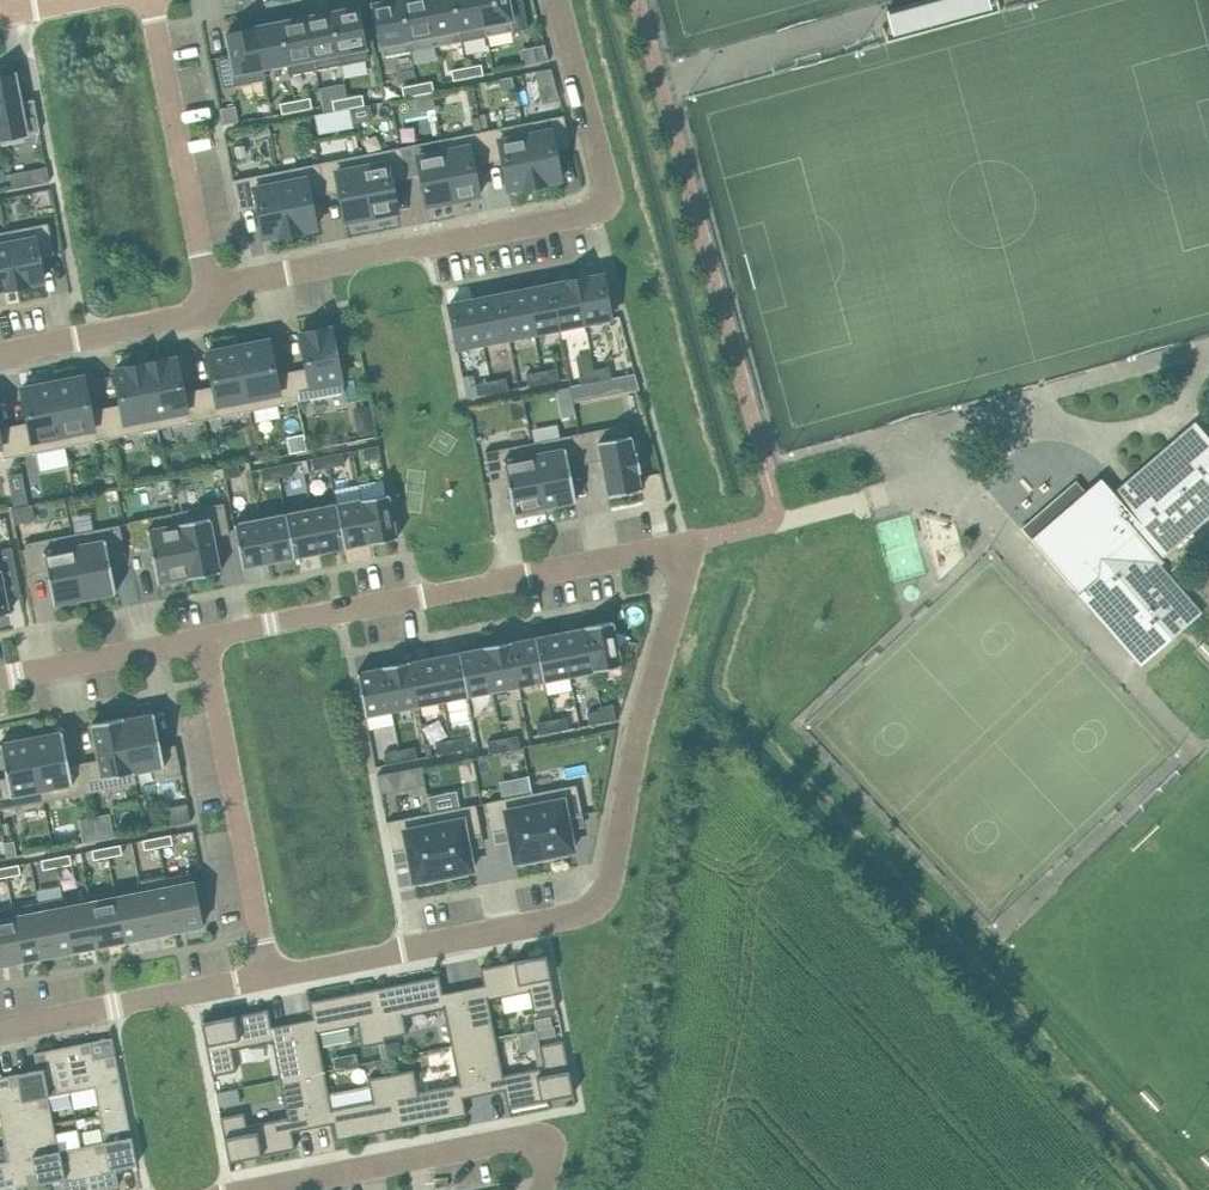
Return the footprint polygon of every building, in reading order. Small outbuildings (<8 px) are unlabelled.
[(372,3),(382,56),(410,51),(400,0),(390,0),(372,3)] [(410,51),(436,46),(427,0),(400,0),(410,51)] [(436,46),(461,41),(453,0),(427,0),(436,46)] [(461,41),(486,36),(479,0),(453,0),(461,41)] [(486,36),(527,28),(522,0),(509,0),(508,0),(479,0),(486,36)] [(887,10),(895,37),(990,11),(987,0),(924,0),(887,10)] [(358,6),(330,12),(341,64),(368,59),(358,6)] [(330,12),(305,17),(315,69),(341,64),(330,12)] [(305,17),(280,22),(290,74),(315,69),(305,17)] [(280,22),(254,27),(264,79),(266,79),(263,67),(286,63),(289,74),(290,74),(280,22)] [(229,55),(218,57),(223,87),(264,79),(254,27),(226,32),(231,55),(229,55)] [(545,46),(520,51),(523,65),(548,60),(545,46)] [(481,64),(466,67),(468,77),(483,74),(481,64)] [(453,80),(468,77),(466,67),(451,69),(453,80)] [(537,98),(554,97),(552,67),(535,68),(537,98)] [(0,70),(0,139),(39,131),(33,99),(20,102),(14,74),(4,75),(3,70),(0,70)] [(512,77),(499,79),(501,92),(515,90),(512,77)] [(434,91),(432,80),(417,83),(419,94),(434,91)] [(402,86),(404,97),(419,94),(417,83),(402,86)] [(349,108),(364,105),(362,94),(347,97),(349,108)] [(297,111),(312,108),(310,97),(295,100),(297,111)] [(332,100),(334,111),(349,108),(347,97),(332,100)] [(295,100),(280,103),(282,113),(297,111),(295,100)] [(236,107),(221,110),(223,125),(238,122),(236,107)] [(334,111),(333,111),(337,131),(353,128),(349,108),(334,111)] [(522,123),(535,185),(546,183),(546,182),(561,179),(555,148),(569,145),(563,115),(549,118),(522,123)] [(481,131),(487,161),(501,158),(508,189),(523,186),(523,188),(535,185),(522,123),(481,131)] [(487,161),(481,131),(441,139),(453,200),(479,195),(473,164),(487,161)] [(441,139),(400,147),(406,177),(420,174),(426,205),(453,200),(441,139)] [(371,216),(398,211),(391,180),(406,177),(400,147),(359,155),(371,216)] [(319,163),(325,193),(339,190),(345,221),(371,216),(359,155),(319,163)] [(319,163),(278,171),(290,233),(301,231),(301,230),(316,227),(310,196),(325,193),(319,163)] [(278,234),(279,236),(290,233),(278,171),(233,180),(239,210),(257,206),(263,237),(278,234)] [(48,223),(6,231),(17,287),(28,285),(28,283),(43,280),(38,256),(53,253),(48,223)] [(17,287),(6,231),(0,232),(0,289),(5,287),(6,289),(17,287)] [(585,322),(611,317),(603,274),(588,277),(587,275),(576,278),(585,322)] [(585,322),(576,278),(565,280),(565,281),(552,284),(560,327),(585,322)] [(560,327),(552,284),(526,289),(535,332),(560,327)] [(535,332),(526,289),(501,294),(509,337),(535,332)] [(484,342),(509,337),(501,294),(476,299),(484,342)] [(484,342),(476,299),(448,304),(457,347),(484,342)] [(291,371),(297,401),(344,391),(331,327),(327,328),(326,327),(304,331),(304,332),(299,333),(306,368),(291,371)] [(250,410),(297,401),(291,371),(276,374),(269,339),(238,345),(250,410)] [(204,419),(250,410),(238,345),(207,352),(213,386),(198,389),(204,419)] [(198,389),(183,392),(176,357),(167,359),(167,358),(145,362),(158,428),(204,419),(198,389)] [(111,437),(158,428),(145,362),(123,366),(123,368),(114,370),(121,404),(105,407),(111,437)] [(609,366),(594,369),(596,381),(611,378),(609,366)] [(556,367),(541,370),(543,382),(559,379),(556,367)] [(596,381),(594,369),(578,372),(581,384),(586,383),(596,381)] [(528,385),(543,382),(541,370),(526,373),(528,385)] [(596,381),(586,383),(589,398),(639,388),(635,373),(611,378),(596,381)] [(111,437),(105,407),(90,410),(84,376),(52,382),(65,446),(111,437)] [(506,377),(491,380),(493,392),(508,389),(506,377)] [(493,392),(491,380),(475,383),(478,395),(493,392)] [(19,455),(65,446),(52,382),(21,388),(28,422),(13,425),(19,455)] [(365,427),(357,428),(359,437),(375,434),(370,411),(362,413),(365,427)] [(1164,638),(1172,632),(1175,635),(1201,612),(1157,561),(1208,516),(1208,439),(1194,422),(1113,492),(1100,478),(1085,491),(1076,481),(1063,492),(1072,502),(1030,538),(1140,665),(1167,642),(1164,638)] [(580,433),(586,463),(601,460),(608,496),(641,489),(637,472),(641,472),(636,451),(633,452),(628,423),(580,433)] [(19,455),(13,425),(0,427),(0,459),(19,455)] [(576,500),(569,466),(586,463),(580,433),(532,442),(545,506),(576,500)] [(304,434),(287,437),(291,453),(307,450),(304,434)] [(1035,441),(979,492),(1016,532),(1072,481),(1035,441)] [(539,511),(538,508),(545,506),(532,442),(484,451),(490,481),(506,478),(513,513),(520,511),(521,515),(539,511)] [(365,459),(380,456),(378,445),(363,448),(365,459)] [(342,452),(327,455),(329,466),(344,463),(342,452)] [(314,469),(329,466),(327,455),(311,458),(314,469)] [(291,462),(276,465),(278,476),(293,473),(291,462)] [(225,478),(240,475),(238,463),(223,466),(225,478)] [(260,468),(263,479),(278,476),(276,465),(260,468)] [(24,490),(10,493),(13,507),(27,504),(24,490)] [(397,538),(388,493),(362,498),(370,543),(397,538)] [(336,503),(344,547),(369,542),(369,543),(370,543),(362,498),(336,503)] [(1026,535),(1059,505),(1054,499),(1021,529),(1026,535)] [(213,536),(229,532),(224,502),(176,512),(189,577),(220,571),(213,536)] [(336,503),(311,508),(319,551),(344,547),(336,503)] [(31,505),(11,508),(14,523),(34,519),(31,505)] [(311,508),(285,513),(294,556),(319,551),(311,508)] [(164,581),(165,584),(183,581),(182,577),(187,576),(188,578),(189,577),(176,512),(128,521),(134,551),(151,548),(157,582),(164,581)] [(260,518),(268,561),(294,556),(285,513),(260,518)] [(268,561),(260,518),(234,523),(242,566),(268,561)] [(72,533),(85,598),(116,592),(109,557),(125,554),(119,524),(72,533)] [(30,573),(47,570),(53,604),(60,603),(61,606),(79,603),(78,599),(85,598),(72,533),(24,543),(30,573)] [(2,614),(9,613),(6,595),(20,593),(10,545),(0,547),(0,614),(2,614)] [(1194,586),(1208,602),(1208,572),(1194,586)] [(612,620),(586,626),(594,670),(621,665),(612,620)] [(569,675),(594,670),(586,626),(585,626),(585,627),(561,632),(569,675)] [(561,632),(535,637),(544,680),(569,675),(561,632)] [(510,640),(518,685),(544,680),(535,637),(511,642),(511,640),(510,640)] [(510,640),(484,645),(493,690),(518,685),(510,640)] [(468,695),(493,690),(484,645),(483,646),(483,647),(459,652),(468,695)] [(459,652),(434,657),(442,700),(468,695),(459,652)] [(417,705),(442,700),(434,657),(409,662),(409,660),(408,660),(417,705)] [(408,660),(383,665),(391,710),(417,705),(408,660)] [(383,665),(382,665),(382,667),(357,672),(365,715),(391,710),(383,665)] [(616,719),(613,703),(601,706),(602,710),(604,721),(616,719)] [(604,721),(602,710),(587,712),(589,724),(604,721)] [(124,718),(123,719),(133,772),(134,771),(162,766),(165,777),(181,774),(175,744),(161,747),(154,712),(124,718)] [(567,716),(551,719),(554,731),(569,728),(567,716)] [(123,717),(91,723),(98,759),(83,762),(89,792),(136,783),(134,771),(133,772),(123,719),(124,718),(123,717)] [(554,731),(551,719),(536,722),(538,734),(554,731)] [(83,762),(69,765),(62,730),(55,732),(54,728),(36,732),(37,735),(31,736),(43,801),(89,792),(83,762)] [(518,735),(502,738),(505,749),(520,747),(518,735)] [(31,736),(0,742),(0,745),(6,777),(0,778),(0,809),(43,801),(31,736)] [(450,739),(452,751),(468,748),(465,736),(450,739)] [(505,749),(502,738),(487,741),(489,752),(505,749)] [(435,742),(437,754),(452,751),(450,739),(435,742)] [(415,746),(399,749),(402,761),(417,758),(415,746)] [(384,752),(386,764),(402,761),(399,749),(384,752)] [(390,772),(377,775),(380,789),(393,786),(390,772)] [(576,784),(532,793),(544,858),(567,854),(566,850),(571,849),(571,850),(573,849),(567,818),(582,815),(576,784)] [(544,858),(532,793),(487,802),(493,832),(508,829),(514,861),(516,861),(516,860),(521,859),(521,863),(544,858)] [(475,804),(431,813),(443,878),(466,873),(466,870),(470,869),(470,870),(472,869),(466,837),(481,834),(475,804)] [(443,878),(431,813),(386,821),(392,852),(407,849),(414,881),(416,880),(420,879),(421,882),(443,878)] [(79,816),(80,837),(112,836),(110,815),(79,816)] [(158,846),(173,844),(171,834),(157,837),(158,846)] [(158,846),(157,837),(142,840),(144,849),(158,846)] [(14,840),(4,841),(7,857),(17,855),(14,840)] [(120,844),(106,847),(108,856),(122,853),(120,844)] [(106,847),(92,849),(94,859),(108,856),(106,847)] [(69,854),(55,856),(57,866),(71,863),(69,854)] [(41,859),(43,869),(57,866),(55,856),(41,859)] [(19,864),(5,866),(6,876),(21,873),(19,864)] [(165,874),(164,874),(175,931),(202,926),(191,872),(166,877),(165,874)] [(175,931),(164,874),(139,879),(150,936),(175,931)] [(116,890),(114,890),(124,941),(150,936),(139,879),(138,879),(140,891),(117,895),(116,890)] [(124,941),(114,890),(89,895),(99,946),(124,941)] [(64,897),(63,897),(74,951),(99,946),(89,895),(88,895),(89,901),(66,905),(64,897)] [(63,897),(38,902),(48,956),(74,951),(63,897)] [(48,956),(38,902),(12,907),(23,961),(48,956)] [(23,961),(12,907),(11,907),(13,916),(0,918),(0,965),(23,961)] [(483,985),(463,989),(473,1041),(496,1037),(488,999),(529,991),(531,1003),(555,998),(546,954),(480,967),(483,985)] [(473,1041),(463,989),(443,993),(439,975),(374,988),(383,1032),(406,1028),(403,1016),(444,1008),(451,1045),(473,1041)] [(312,1018),(292,1022),(302,1075),(324,1070),(317,1033),(357,1025),(360,1037),(383,1032),(374,988),(309,1001),(312,1018)] [(302,1075),(292,1022),(271,1026),(268,1009),(201,1022),(210,1066),(234,1061),(232,1049),(272,1041),(280,1079),(302,1075)] [(503,1074),(496,1037),(473,1041),(484,1093),(504,1089),(507,1107),(574,1094),(565,1049),(541,1054),(543,1066),(503,1074)] [(62,1047),(71,1092),(94,1087),(99,1114),(126,1109),(116,1054),(94,1058),(91,1041),(62,1047)] [(484,1093),(473,1041),(451,1045),(458,1083),(418,1091),(416,1079),(393,1083),(401,1127),(467,1115),(463,1097),(484,1093)] [(48,1096),(71,1092),(62,1047),(34,1052),(37,1069),(17,1073),(28,1128),(54,1123),(48,1096)] [(332,1108),(324,1070),(302,1075),(312,1127),(333,1123),(336,1140),(401,1127),(393,1083),(370,1088),(372,1100),(332,1108)] [(2,1133),(28,1128),(17,1073),(0,1076),(0,1122),(2,1133)] [(312,1127),(302,1075),(280,1079),(287,1117),(247,1125),(244,1112),(220,1117),(229,1161),(295,1148),(292,1131),(312,1127)] [(90,1189),(93,1189),(119,1185),(116,1168),(137,1164),(126,1109),(99,1114),(105,1141),(82,1146),(90,1189)] [(28,1128),(39,1183),(59,1179),(61,1189),(90,1189),(82,1146),(59,1150),(54,1123),(28,1128)] [(39,1183),(28,1128),(2,1133),(8,1160),(0,1162),(0,1189),(19,1189),(18,1187),(39,1183)]
